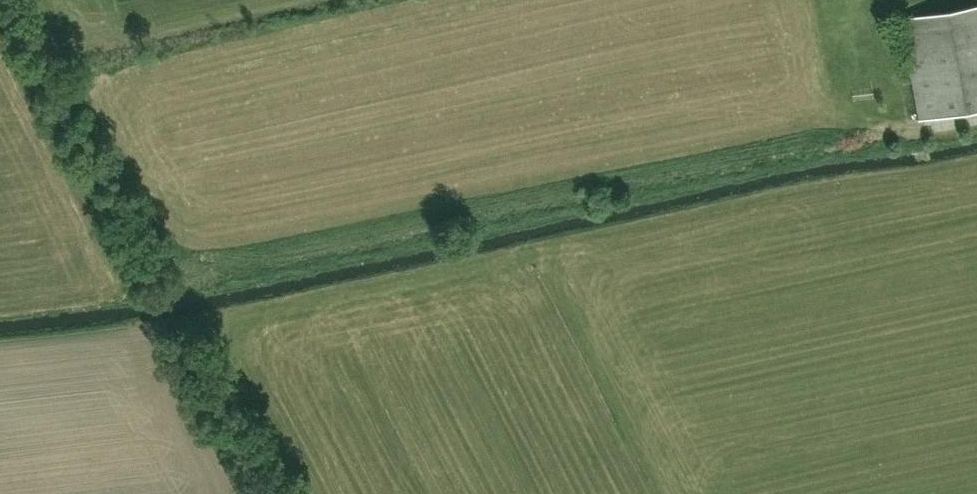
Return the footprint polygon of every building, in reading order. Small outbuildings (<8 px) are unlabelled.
[(976,108),(976,6),(901,20),(919,119),(976,108)]
